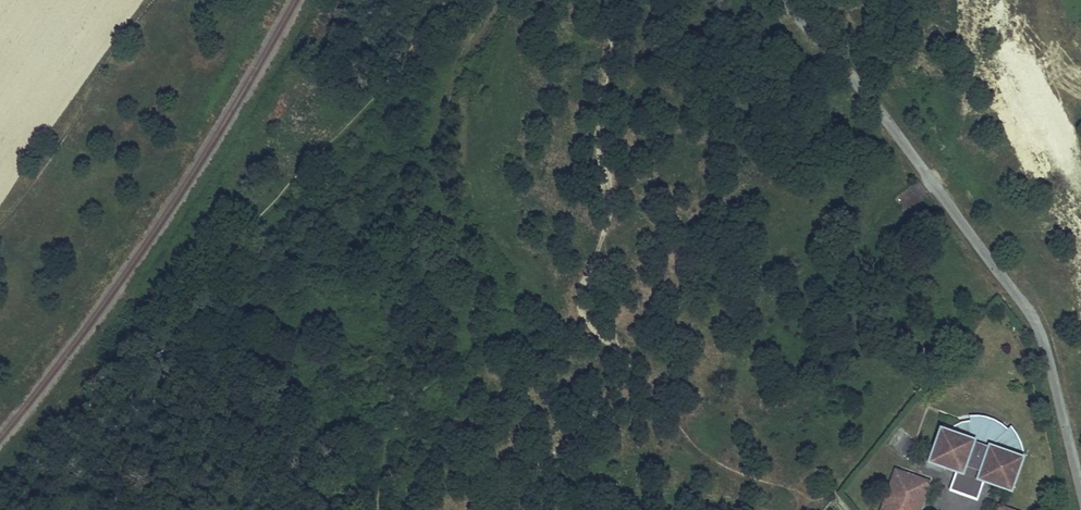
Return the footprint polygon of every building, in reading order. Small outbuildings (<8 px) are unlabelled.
[(1010,428),(1007,431),(1001,426),(995,423),(993,422),(986,419),(978,418),(969,418),(970,423),(962,424),(955,428),(952,430),(949,432),(940,429),(928,464),(955,473),(962,476),(966,466),(980,471),(977,481),(984,483),(1011,493),(1023,458),(1022,451),(1020,446),(1019,442),(1015,435),(1010,428)] [(984,483),(977,481),(980,471),(966,466),(962,476),(955,473),(949,492),(977,502),(984,483)] [(895,471),(882,509),(920,509),(929,482),(895,471)]
